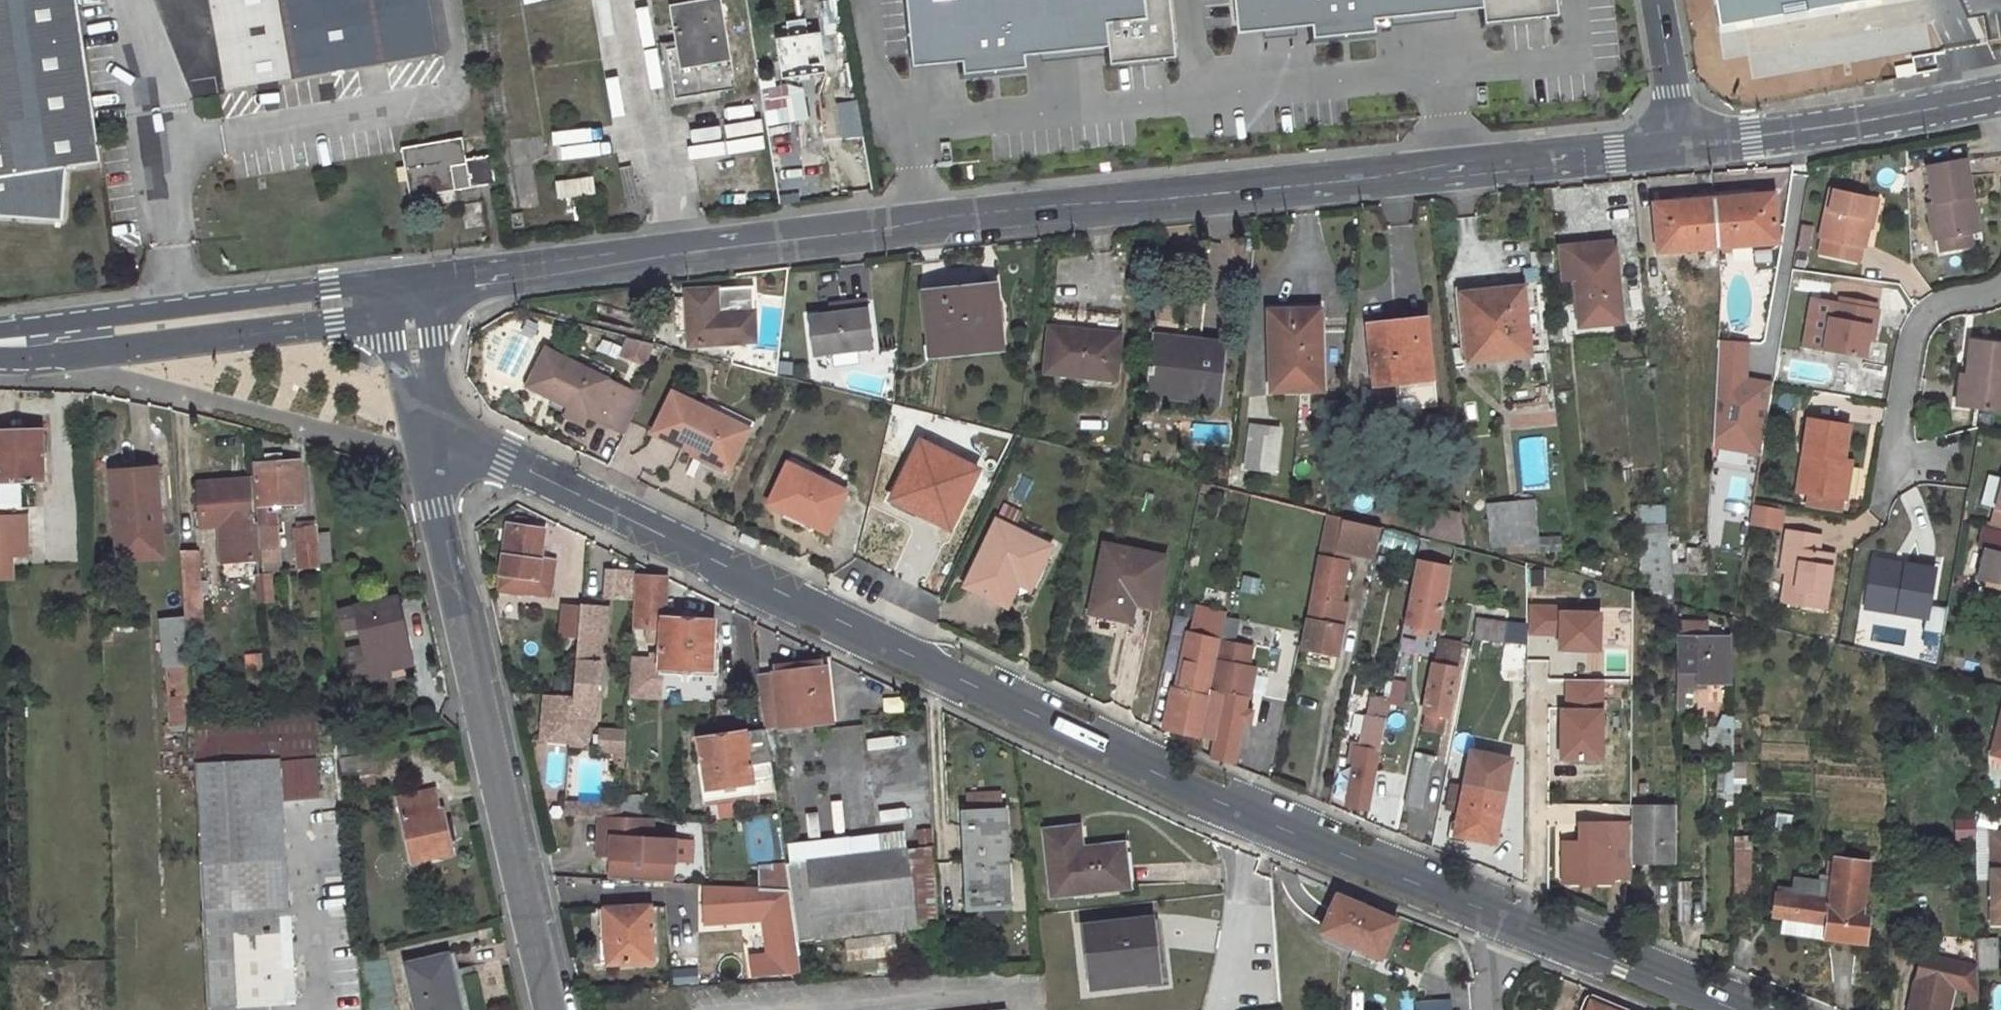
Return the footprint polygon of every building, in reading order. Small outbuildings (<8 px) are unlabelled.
[(103,164),(79,0),(0,0),(0,216),(66,221),(70,169),(103,164)] [(212,90),(428,56),(419,0),(198,0),(212,90)] [(665,50),(671,84),(666,86),(667,95),(672,94),(672,99),(734,89),(720,0),(701,0),(669,6),(675,48),(665,50)] [(822,32),(840,29),(835,0),(817,0),(822,32)] [(913,27),(938,25),(942,65),(967,62),(968,75),(1032,68),(1030,56),(1114,48),(1115,66),(1164,60),(1163,52),(1179,50),(1173,0),(911,0),(913,27)] [(1267,32),(1317,26),(1318,39),(1380,33),(1379,20),(1488,10),(1489,24),(1546,18),(1545,8),(1561,6),(1561,0),(1263,0),(1267,32)] [(1751,45),(1944,15),(1941,0),(1743,0),(1751,45)] [(789,20),(784,21),(785,29),(772,30),(779,72),(823,67),(817,26),(806,27),(804,19),(800,20),(800,17),(789,19),(789,20)] [(801,81),(759,89),(766,125),(808,118),(801,81)] [(854,99),(835,103),(841,138),(860,135),(854,99)] [(464,137),(402,147),(410,199),(472,189),(468,162),(464,137)] [(494,158),(477,160),(482,188),(499,185),(494,158)] [(477,160),(468,162),(472,189),(482,188),(477,160)] [(1970,234),(1964,200),(1972,199),(1966,163),(1925,170),(1931,204),(1926,205),(1932,240),(1970,234)] [(593,178),(558,183),(560,198),(595,193),(593,178)] [(1870,226),(1862,225),(1869,196),(1832,189),(1822,238),(1824,239),(1821,255),(1855,261),(1859,245),(1865,247),(1870,226)] [(1774,193),(1713,198),(1717,246),(1777,242),(1774,193)] [(1869,196),(1862,225),(1870,226),(1873,227),(1878,198),(1869,196)] [(1713,198),(1655,203),(1659,251),(1717,246),(1713,198)] [(1972,199),(1964,200),(1970,234),(1978,233),(1972,199)] [(1932,240),(1934,252),(1972,246),(1970,234),(1932,240)] [(1574,277),(1572,253),(1615,248),(1614,240),(1557,245),(1561,279),(1574,277)] [(1615,248),(1572,253),(1574,277),(1578,324),(1621,320),(1615,248)] [(1784,316),(1789,287),(1774,284),(1769,314),(1784,316)] [(753,287),(686,292),(689,345),(718,343),(718,339),(738,338),(738,342),(757,341),(753,287)] [(1523,287),(1461,294),(1467,360),(1530,353),(1523,287)] [(968,289),(926,294),(933,355),(1004,347),(998,293),(969,295),(968,289)] [(1874,303),(1839,297),(1838,303),(1872,309),(1874,303)] [(841,312),(809,316),(814,354),(870,347),(864,300),(840,302),(841,312)] [(840,302),(830,304),(831,313),(841,312),(840,302)] [(1829,325),(1823,359),(1855,365),(1858,349),(1862,326),(1869,328),(1872,309),(1838,303),(1833,325),(1829,325)] [(1319,308),(1269,309),(1271,392),(1320,391),(1319,308)] [(1784,316),(1769,314),(1767,324),(1782,326),(1784,316)] [(1394,329),(1369,331),(1375,384),(1397,383),(1400,405),(1434,402),(1425,319),(1394,322),(1394,329)] [(1049,326),(1044,372),(1114,380),(1120,334),(1049,326)] [(1862,326),(1858,349),(1865,350),(1869,328),(1862,326)] [(1745,376),(1749,341),(1719,338),(1707,448),(1761,455),(1769,379),(1745,376)] [(644,365),(653,344),(629,339),(622,356),(644,365)] [(1968,407),(2000,410),(2000,344),(1969,340),(1965,377),(1971,378),(1968,407)] [(1155,345),(1149,394),(1217,401),(1224,345),(1196,342),(1195,350),(1155,345)] [(624,434),(642,398),(607,381),(611,374),(593,365),(589,371),(541,347),(537,355),(542,357),(532,378),(528,376),(525,382),(529,383),(528,385),(566,404),(589,416),(624,434)] [(1960,376),(1956,405),(1968,407),(1971,378),(1965,377),(1960,376)] [(673,393),(653,432),(730,469),(749,430),(673,393)] [(585,425),(589,416),(566,404),(562,413),(585,425)] [(1813,457),(1807,491),(1814,493),(1812,505),(1838,509),(1840,498),(1842,498),(1848,463),(1842,462),(1848,428),(1812,421),(1805,455),(1813,457)] [(1252,424),(1245,466),(1272,471),(1278,429),(1252,424)] [(45,480),(42,429),(0,431),(0,481),(45,480)] [(913,455),(891,499),(911,509),(916,500),(953,518),(978,469),(924,443),(916,457),(913,455)] [(269,512),(268,503),(301,501),(300,463),(285,464),(284,452),(266,453),(267,465),(255,466),(262,559),(280,558),(276,512),(269,512)] [(1805,455),(1799,490),(1807,491),(1813,457),(1805,455)] [(790,457),(768,503),(825,532),(844,492),(807,474),(810,468),(790,457)] [(157,469),(110,471),(115,530),(161,526),(157,469)] [(251,477),(199,481),(201,526),(255,523),(251,477)] [(1990,521),(1988,529),(2000,532),(2000,478),(1990,521)] [(10,552),(8,514),(19,514),(18,498),(0,499),(0,552),(10,552)] [(1533,501),(1518,502),(1522,552),(1537,551),(1533,501)] [(1005,503),(1001,512),(1018,521),(1022,511),(1005,503)] [(1637,504),(1637,522),(1657,521),(1656,504),(1637,504)] [(1750,504),(1748,526),(1781,529),(1783,507),(1750,504)] [(1430,506),(1423,535),(1461,544),(1457,512),(1430,506)] [(1326,513),(1320,547),(1334,550),(1341,517),(1329,514),(1326,513)] [(1337,550),(1376,558),(1377,550),(1382,527),(1344,518),(1337,550)] [(1976,519),(1975,525),(1988,529),(1990,521),(1976,519)] [(997,520),(964,586),(1005,605),(1018,581),(1030,587),(1050,545),(997,520)] [(556,559),(541,557),(545,530),(524,527),(506,524),(499,573),(525,577),(523,592),(550,596),(556,559)] [(316,525),(293,526),(297,568),(320,566),(316,525)] [(1975,578),(2000,585),(2000,532),(1988,529),(1975,525),(1971,545),(1982,548),(1975,578)] [(1791,548),(1783,603),(1811,608),(1822,535),(1788,530),(1786,547),(1791,548)] [(1666,531),(1645,533),(1649,575),(1659,574),(1671,574),(1666,531)] [(1105,546),(1091,612),(1129,620),(1133,602),(1152,606),(1162,558),(1105,546)] [(1786,547),(1777,602),(1783,603),(1791,548),(1786,547)] [(204,632),(198,550),(180,551),(185,619),(185,633),(204,632)] [(1353,564),(1318,557),(1306,618),(1300,649),(1335,656),(1353,564)] [(1874,558),(1872,566),(1903,571),(1905,564),(1874,558)] [(1450,567),(1415,560),(1403,624),(1413,626),(1428,629),(1438,631),(1450,567)] [(1872,566),(1866,606),(1925,617),(1932,576),(1933,569),(1905,564),(1903,571),(1872,566)] [(1528,565),(1527,615),(1542,616),(1543,594),(1563,596),(1562,622),(1576,623),(1578,578),(1528,565)] [(271,572),(253,574),(255,602),(273,601),(271,572)] [(499,573),(497,587),(523,592),(525,577),(499,573)] [(1954,573),(1952,586),(1958,588),(1960,574),(1954,573)] [(1241,574),(1237,590),(1256,595),(1260,578),(1241,574)] [(1659,574),(1649,575),(1651,597),(1673,603),(1671,574),(1659,574)] [(638,575),(635,626),(646,627),(645,642),(659,642),(658,668),(710,670),(713,620),(690,619),(664,617),(666,577),(638,575)] [(1933,618),(1939,577),(1932,576),(1925,617),(1933,618)] [(391,597),(353,605),(353,607),(338,611),(343,628),(358,625),(363,647),(348,651),(355,677),(390,669),(410,664),(391,597)] [(578,632),(580,605),(563,603),(561,630),(578,632)] [(573,704),(570,744),(588,746),(591,704),(593,704),(595,667),(598,667),(602,607),(592,606),(580,605),(578,632),(573,704)] [(1662,605),(1661,617),(1676,617),(1675,606),(1662,605)] [(1171,689),(1163,726),(1200,735),(1219,644),(1226,613),(1199,608),(1196,620),(1191,618),(1176,690),(1171,689)] [(185,619),(160,621),(163,667),(169,666),(171,725),(191,725),(191,723),(185,633),(185,619)] [(1477,620),(1473,641),(1526,642),(1526,626),(1506,625),(1506,621),(1477,620)] [(1703,623),(1676,623),(1676,723),(1683,723),(1683,688),(1699,688),(1699,684),(1730,684),(1729,637),(1703,636),(1703,623)] [(1412,631),(1427,634),(1428,629),(1413,626),(1412,631)] [(1432,661),(1422,714),(1425,714),(1444,717),(1447,718),(1461,646),(1439,642),(1435,662),(1432,661)] [(1246,669),(1249,649),(1219,644),(1200,735),(1215,739),(1212,758),(1233,763),(1251,670),(1246,669)] [(1309,651),(1304,669),(1326,674),(1331,657),(1309,651)] [(766,728),(778,727),(830,721),(825,668),(798,670),(758,674),(766,728)] [(390,669),(355,677),(357,687),(392,679),(390,669)] [(630,675),(628,696),(657,697),(658,677),(630,675)] [(1345,804),(1368,809),(1387,708),(1366,704),(1356,753),(1351,752),(1349,765),(1351,766),(1345,804)] [(320,798),(315,735),(336,734),(334,710),(191,723),(191,725),(207,1006),(297,1001),(282,801),(320,798)] [(1425,714),(1422,729),(1441,733),(1444,717),(1425,714)] [(1707,747),(1732,746),(1730,724),(1706,725),(1707,747)] [(739,732),(699,738),(703,763),(707,787),(700,788),(702,800),(775,789),(766,728),(739,732)] [(603,729),(602,749),(625,751),(626,730),(603,729)] [(356,740),(341,744),(343,754),(359,751),(356,740)] [(1994,742),(1991,753),(2000,756),(2000,744),(1994,742)] [(1452,823),(1451,833),(1494,842),(1503,791),(1501,791),(1506,765),(1496,763),(1498,756),(1470,751),(1457,824),(1452,823)] [(372,755),(342,757),(343,773),(344,783),(375,779),(372,755)] [(1507,758),(1498,756),(1496,763),(1506,765),(1507,758)] [(1413,758),(1406,796),(1419,799),(1427,760),(1413,758)] [(703,763),(696,765),(700,788),(707,787),(703,763)] [(1724,769),(1726,796),(1745,795),(1742,767),(1724,769)] [(435,789),(398,798),(413,862),(453,853),(443,809),(439,810),(435,789)] [(967,808),(1001,803),(999,789),(965,793),(967,808)] [(622,804),(621,816),(642,817),(642,797),(622,796),(622,804)] [(1676,807),(1630,807),(1630,823),(1630,861),(1676,861),(1676,807)] [(983,812),(971,812),(971,828),(963,829),(967,895),(974,894),(975,908),(1009,906),(1005,811),(983,812)] [(1777,811),(1774,828),(1788,831),(1791,814),(1777,811)] [(655,818),(600,815),(599,828),(614,828),(612,858),(611,881),(675,883),(677,840),(654,838),(655,818)] [(1747,815),(1732,815),(1732,894),(1747,894),(1747,815)] [(1585,842),(1562,841),(1563,882),(1611,883),(1611,877),(1630,877),(1630,861),(1630,823),(1585,823),(1585,842)] [(598,844),(597,857),(612,858),(614,828),(599,828),(598,844)] [(1075,828),(1043,832),(1050,895),(1125,886),(1123,867),(1121,849),(1077,854),(1075,828)] [(904,831),(877,834),(880,852),(906,848),(904,831)] [(1991,833),(1992,906),(2000,906),(2000,923),(2000,833),(1991,833)] [(880,852),(852,855),(859,935),(937,925),(933,846),(906,848),(880,852)] [(852,855),(785,862),(785,864),(789,888),(797,942),(859,935),(852,855)] [(1825,935),(1825,939),(1865,943),(1867,919),(1860,918),(1867,864),(1833,860),(1831,880),(1791,875),(1789,888),(1779,886),(1778,894),(1775,893),(1773,918),(1783,919),(1827,924),(1825,935)] [(770,873),(759,873),(758,887),(763,887),(789,888),(785,864),(771,864),(770,873)] [(1690,884),(1676,884),(1676,924),(1690,924),(1690,884)] [(801,970),(797,942),(789,888),(763,887),(766,913),(771,958),(755,960),(757,976),(801,970)] [(1336,894),(1323,927),(1355,941),(1354,946),(1381,958),(1390,935),(1396,921),(1363,906),(1336,894)] [(650,905),(604,908),(606,936),(608,963),(654,960),(650,905)] [(766,913),(750,914),(755,960),(771,958),(766,913)] [(1827,924),(1783,919),(1782,930),(1825,935),(1827,924)] [(1148,920),(1085,927),(1092,988),(1154,981),(1152,962),(1162,961),(1160,949),(1159,940),(1150,942),(1148,920)] [(1995,938),(1976,938),(1976,966),(1996,967),(1995,938)] [(406,962),(416,1009),(460,1009),(447,954),(406,962)] [(1909,1009),(1953,1009),(1955,1000),(1977,1005),(1976,966),(1921,954),(1909,1009)] [(1420,1001),(1421,1009),(1449,1009),(1448,999),(1420,1001)]
